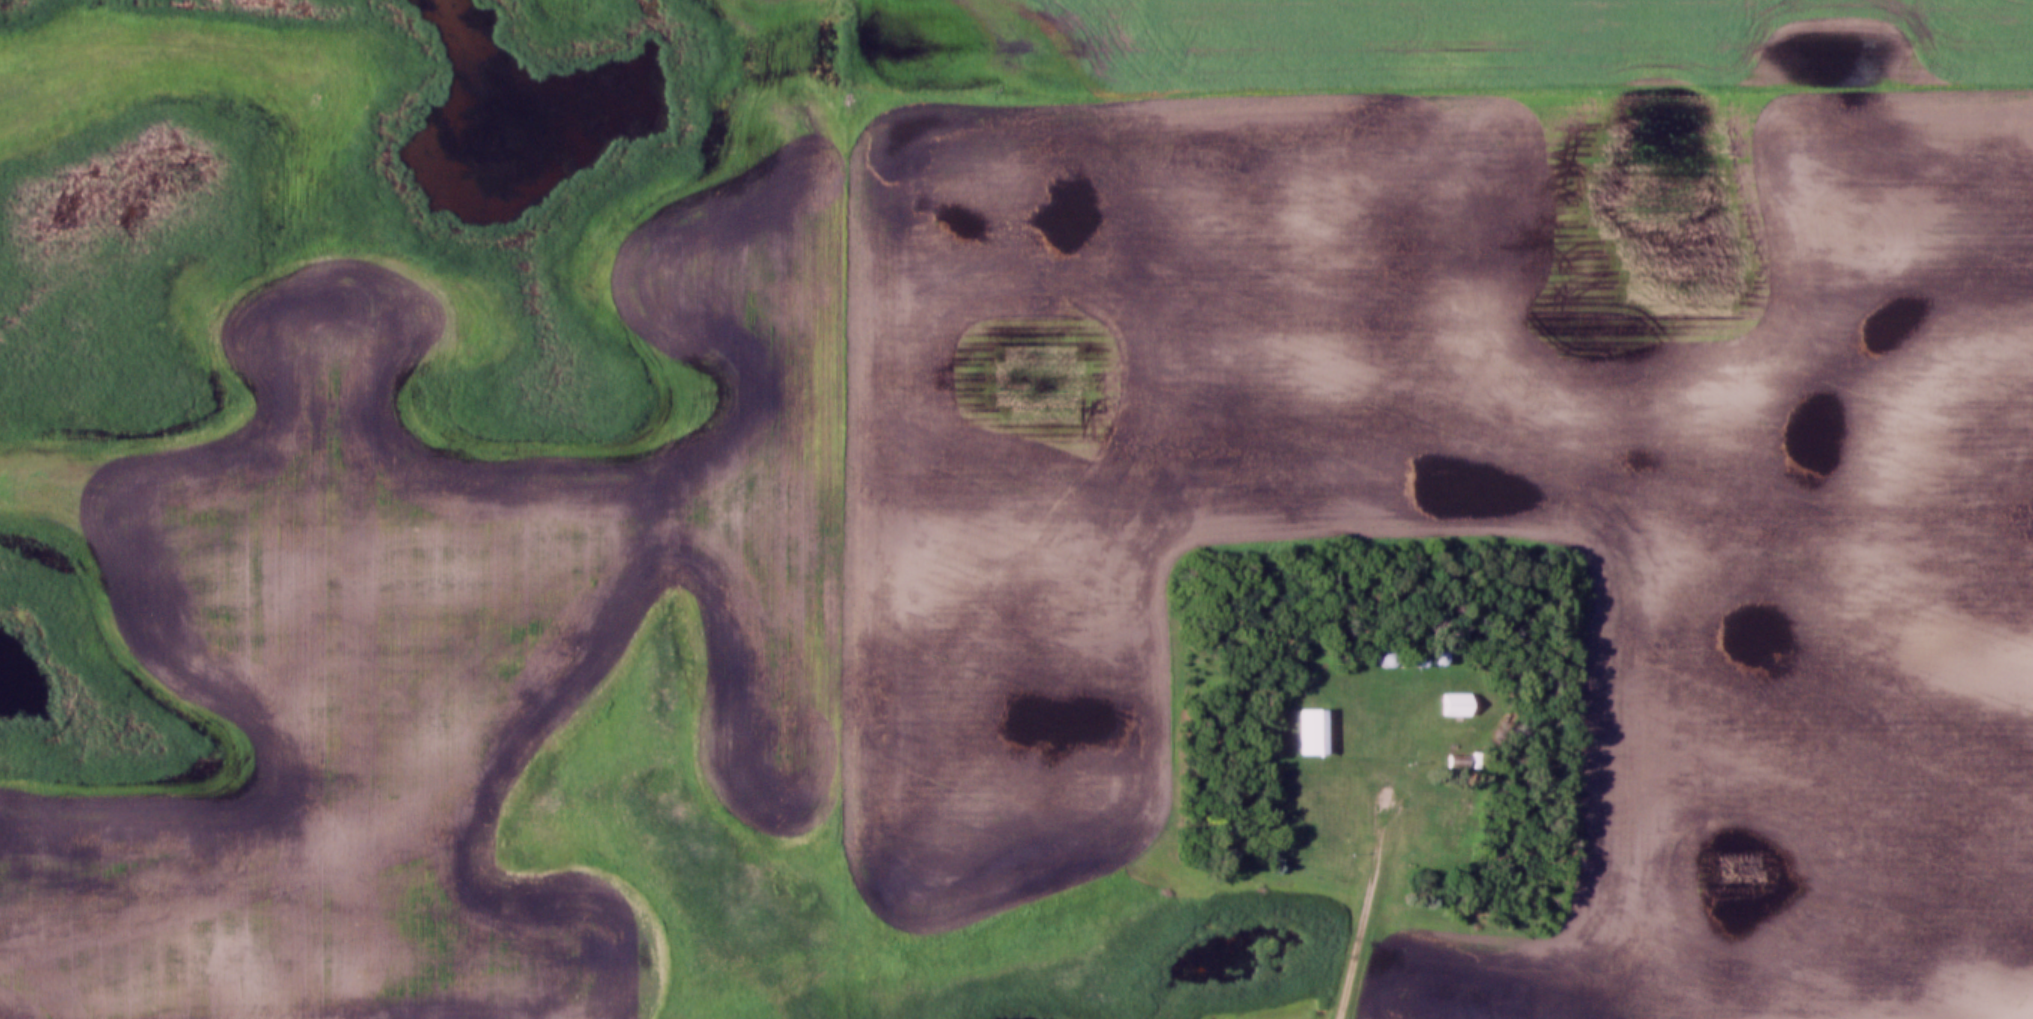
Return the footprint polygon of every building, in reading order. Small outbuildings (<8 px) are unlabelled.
[(1471,695),(1439,695),(1439,717),(1471,717),(1471,695)] [(1303,710),(1303,756),(1333,756),(1333,710),(1303,710)]
